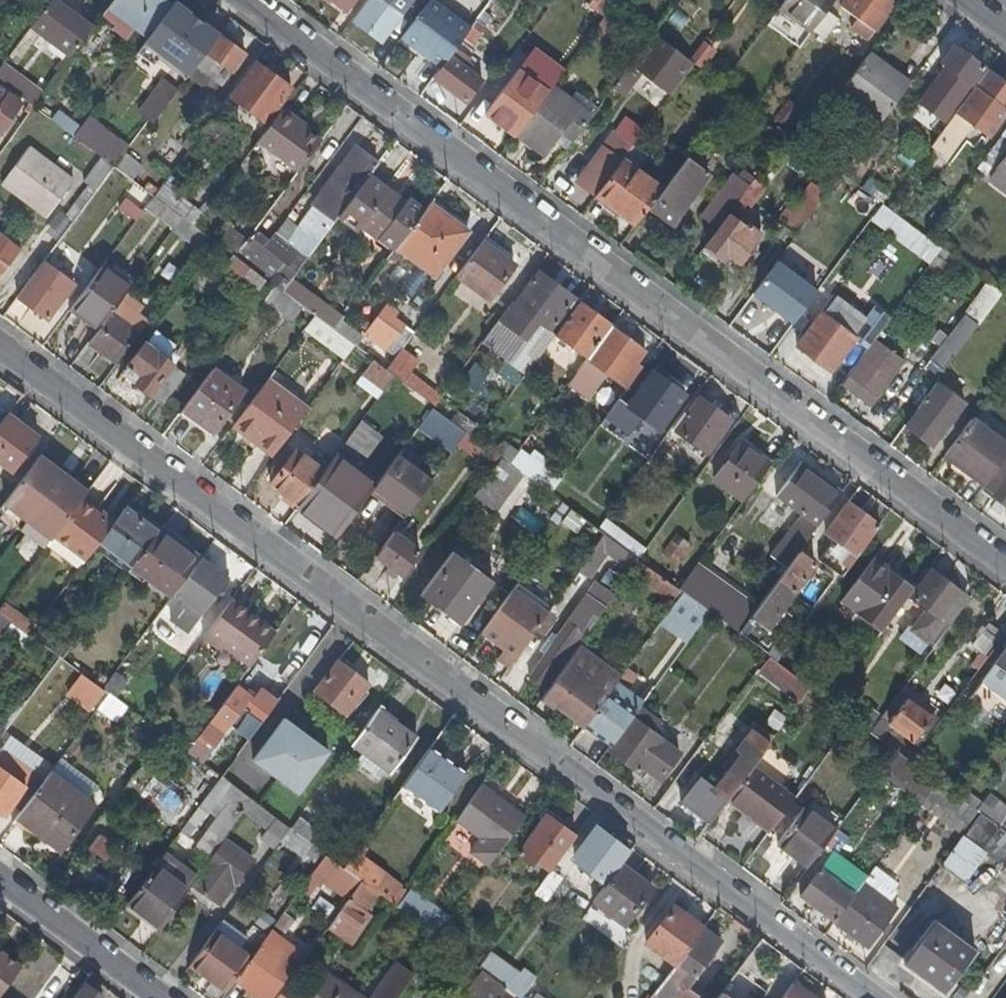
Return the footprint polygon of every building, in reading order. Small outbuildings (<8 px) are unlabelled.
[(57,0),(54,0),(31,30),(70,59),(94,27),(57,0)] [(162,0),(114,0),(106,10),(120,20),(114,27),(127,37),(133,29),(147,40),(172,7),(162,0)] [(354,0),(325,0),(344,14),(354,0)] [(377,0),(367,0),(352,20),(378,40),(397,15),(377,0)] [(436,0),(429,0),(399,41),(439,70),(472,27),(436,0)] [(607,0),(592,0),(588,5),(604,17),(613,5),(607,0)] [(778,11),(809,34),(834,0),(786,0),(778,11)] [(883,0),(847,0),(839,10),(854,22),(847,31),(863,43),(891,6),(883,0)] [(207,28),(182,9),(163,35),(188,54),(207,28)] [(809,34),(778,11),(767,25),(799,48),(809,34)] [(486,27),(476,20),(472,27),(439,70),(433,79),(465,104),(481,82),(458,65),(486,27)] [(244,55),(219,37),(197,67),(222,85),(244,55)] [(703,41),(688,61),(703,72),(717,52),(703,41)] [(646,44),(605,100),(617,110),(635,87),(655,102),(680,69),(646,44)] [(947,102),(953,107),(980,72),(951,49),(939,66),(950,75),(940,87),(952,96),(947,102)] [(881,123),(908,87),(868,56),(842,93),(881,123)] [(289,89),(257,65),(233,98),(264,121),(289,89)] [(515,137),(547,93),(517,69),(484,114),(515,137)] [(988,78),(964,110),(995,134),(1005,120),(1005,92),(988,78)] [(139,114),(155,125),(180,90),(165,79),(139,114)] [(22,82),(13,94),(33,109),(41,97),(22,82)] [(591,119),(550,89),(547,93),(515,137),(544,159),(561,136),(572,144),(591,119)] [(0,91),(0,132),(20,106),(0,91)] [(881,123),(842,93),(836,100),(877,130),(881,123)] [(223,106),(224,105),(211,95),(188,126),(194,130),(201,136),(208,126),(223,106)] [(790,101),(773,124),(802,146),(812,133),(795,120),(803,110),(790,101)] [(944,131),(954,118),(931,102),(922,115),(944,131)] [(302,121),(283,107),(257,144),(299,175),(323,142),(308,132),(299,125),(302,121)] [(59,114),(52,123),(73,139),(80,130),(59,114)] [(970,130),(954,118),(944,131),(926,155),(943,167),(970,130)] [(80,130),(73,139),(96,156),(110,166),(115,170),(125,156),(129,151),(107,136),(87,121),(80,130)] [(311,127),(302,121),(299,125),(308,132),(311,127)] [(191,149),(201,136),(194,130),(183,146),(190,151),(191,149)] [(982,164),(991,170),(1005,150),(1005,131),(982,164)] [(576,183),(594,197),(633,147),(614,132),(576,183)] [(0,174),(0,184),(43,216),(71,177),(24,142),(0,174)] [(633,147),(594,197),(634,227),(647,210),(661,191),(636,172),(647,157),(633,147)] [(263,233),(240,264),(264,281),(272,287),(282,295),(293,281),(338,221),(371,177),(379,167),(360,153),(300,234),(285,223),(272,240),(263,233)] [(110,166),(96,156),(78,179),(82,182),(60,212),(70,219),(110,166)] [(125,156),(115,170),(133,184),(144,170),(125,156)] [(661,191),(647,210),(667,223),(705,172),(686,158),(661,191)] [(989,181),(1005,193),(1005,158),(989,181)] [(742,169),(723,193),(735,203),(736,204),(754,180),(755,179),(742,169)] [(404,201),(371,177),(338,221),(359,236),(361,234),(375,244),(378,241),(395,255),(399,250),(427,212),(407,197),(404,201)] [(764,187),(754,180),(736,204),(705,245),(722,258),(725,254),(744,268),(756,253),(751,249),(756,242),(755,241),(760,233),(748,224),(746,227),(737,221),(746,209),(747,210),(764,187)] [(165,186),(155,200),(195,230),(205,217),(165,186)] [(781,228),(796,238),(827,197),(812,186),(781,228)] [(858,189),(848,202),(866,217),(876,204),(858,189)] [(717,227),(735,203),(723,193),(705,218),(717,227)] [(125,196),(116,208),(137,222),(145,210),(125,196)] [(435,201),(431,206),(464,230),(467,225),(435,201)] [(427,212),(399,250),(437,278),(453,257),(447,253),(464,230),(431,206),(427,212)] [(914,212),(906,223),(927,239),(935,228),(914,212)] [(226,226),(213,243),(232,257),(236,260),(248,243),(226,226)] [(45,231),(17,268),(28,276),(39,261),(56,239),(45,231)] [(9,241),(0,234),(0,253),(9,241)] [(483,245),(459,277),(490,301),(515,268),(483,245)] [(882,281),(898,260),(884,250),(868,271),(882,281)] [(236,260),(232,257),(222,270),(254,294),(264,281),(240,264),(236,260)] [(16,293),(13,296),(44,319),(70,284),(39,261),(28,276),(16,293)] [(128,288),(99,266),(70,306),(99,327),(110,312),(128,288)] [(17,268),(4,285),(16,293),(28,276),(17,268)] [(518,306),(515,304),(499,325),(529,347),(544,327),(556,337),(580,305),(540,276),(518,306)] [(293,281),(282,295),(301,309),(312,317),(336,335),(343,326),(346,321),(293,281)] [(980,324),(1003,292),(987,281),(964,312),(980,324)] [(761,285),(741,312),(754,321),(773,295),(761,285)] [(282,295),(272,287),(260,302),(290,323),(301,309),(282,295)] [(612,329),(580,305),(556,337),(555,339),(587,363),(612,329)] [(822,315),(798,348),(830,372),(854,340),(852,338),(861,326),(834,305),(825,317),(822,315)] [(99,327),(70,306),(66,312),(94,333),(99,327)] [(365,336),(397,360),(403,352),(413,338),(414,337),(400,327),(404,321),(387,308),(365,336)] [(138,333),(110,312),(99,327),(94,333),(87,343),(115,364),(138,333)] [(860,337),(870,344),(888,320),(878,313),(860,337)] [(336,335),(312,317),(302,330),(343,360),(352,347),(336,335)] [(930,362),(942,371),(976,326),(964,317),(947,339),(939,332),(931,342),(940,349),(930,362)] [(343,326),(336,335),(352,347),(355,349),(362,340),(343,326)] [(645,354),(612,329),(587,363),(579,373),(612,397),(613,398),(626,379),(621,376),(627,368),(632,372),(639,363),(645,354)] [(906,363),(877,340),(849,377),(878,400),(906,363)] [(185,372),(145,342),(122,373),(161,404),(185,372)] [(411,375),(419,364),(403,352),(397,360),(387,373),(393,377),(432,406),(437,410),(444,400),(411,375)] [(474,361),(462,384),(480,393),(492,371),(474,361)] [(387,373),(373,362),(357,382),(378,397),(393,377),(387,373)] [(621,401),(645,368),(639,363),(632,372),(627,368),(621,376),(626,379),(613,398),(612,397),(597,417),(605,423),(607,420),(621,401)] [(245,392),(211,367),(179,409),(213,434),(245,392)] [(621,401),(607,420),(631,438),(644,420),(661,432),(686,399),(653,375),(630,407),(621,401)] [(307,407),(267,377),(239,415),(263,434),(258,441),(273,453),(307,407)] [(878,400),(849,377),(841,387),(871,409),(878,400)] [(963,407),(936,386),(904,427),(930,446),(943,428),(946,430),(963,407)] [(698,398),(674,431),(709,457),(733,424),(698,398)] [(437,410),(432,406),(426,414),(455,435),(460,427),(448,418),(437,410)] [(456,408),(448,418),(460,427),(466,431),(479,442),(487,431),(456,408)] [(8,415),(0,426),(0,463),(11,472),(37,437),(8,415)] [(263,434),(239,415),(233,423),(258,441),(263,434)] [(972,420),(944,457),(984,487),(1005,457),(1005,446),(972,420)] [(374,432),(360,421),(322,471),(314,483),(316,484),(297,511),(314,524),(334,497),(323,489),(344,461),(357,470),(378,443),(370,437),(374,432)] [(479,442),(466,431),(456,444),(491,470),(501,457),(493,451),(479,442)] [(558,446),(537,431),(522,451),(512,466),(521,472),(551,495),(557,487),(545,479),(550,469),(554,459),(558,446)] [(503,438),(493,451),(501,457),(512,466),(522,451),(503,438)] [(750,496),(772,467),(743,445),(721,475),(750,496)] [(436,472),(402,447),(374,485),(408,510),(436,472)] [(314,483),(322,471),(293,450),(268,484),(297,506),(314,483)] [(87,493),(39,457),(5,503),(53,539),(80,502),(83,498),(87,493)] [(512,466),(501,457),(491,470),(473,494),(501,515),(521,488),(513,482),(521,472),(512,466)] [(984,487),(982,489),(1005,508),(1005,457),(984,487)] [(775,557),(789,568),(799,555),(840,499),(800,470),(779,499),(804,517),(775,557)] [(83,498),(80,502),(112,526),(115,522),(83,498)] [(525,499),(512,520),(534,533),(547,512),(525,499)] [(112,526),(80,502),(53,539),(52,540),(84,563),(99,543),(112,526)] [(569,508),(560,502),(548,519),(556,525),(569,508)] [(827,584),(836,591),(882,529),(850,505),(827,536),(840,545),(835,552),(831,549),(822,561),(836,571),(827,584)] [(112,526),(99,543),(132,569),(162,529),(145,519),(142,524),(124,510),(115,522),(112,526)] [(578,522),(569,516),(561,526),(570,533),(578,522)] [(603,534),(593,527),(585,538),(595,545),(603,534)] [(200,559),(162,529),(132,569),(171,598),(174,594),(200,559)] [(418,550),(392,531),(375,555),(400,574),(418,550)] [(618,546),(603,534),(595,545),(578,570),(590,579),(606,558),(627,573),(629,570),(637,559),(618,546)] [(678,561),(687,542),(673,535),(664,554),(678,561)] [(626,536),(618,546),(637,559),(640,562),(647,552),(626,536)] [(84,563),(52,540),(46,549),(77,572),(81,568),(84,563)] [(419,595),(459,625),(491,581),(451,552),(419,595)] [(757,612),(750,623),(768,635),(816,568),(799,555),(789,568),(757,612)] [(228,581),(200,559),(174,594),(202,615),(228,581)] [(640,562),(637,559),(629,570),(672,602),(680,591),(640,562)] [(905,606),(914,594),(887,575),(889,573),(876,563),(845,605),(885,634),(905,606)] [(698,568),(681,592),(707,611),(740,636),(750,623),(757,612),(698,568)] [(575,604),(588,579),(576,573),(563,598),(575,604)] [(961,597),(929,573),(914,594),(905,606),(920,616),(905,637),(927,653),(944,630),(948,634),(969,606),(959,599),(961,597)] [(547,613),(512,587),(477,635),(498,650),(513,661),(534,631),(547,613)] [(606,591),(597,603),(603,607),(612,595),(606,591)] [(681,592),(680,591),(672,602),(699,621),(707,611),(681,592)] [(558,621),(547,613),(534,631),(544,639),(538,648),(543,651),(527,674),(547,688),(555,677),(549,672),(566,648),(573,652),(580,640),(585,634),(578,630),(597,603),(584,594),(554,636),(549,633),(558,621)] [(273,631),(232,600),(206,635),(218,644),(235,657),(226,670),(237,679),(273,631)] [(0,610),(0,614),(10,621),(30,636),(38,625),(6,602),(0,610)] [(1,632),(10,621),(0,614),(0,631),(1,632)] [(630,661),(647,677),(679,642),(662,626),(630,661)] [(988,657),(1004,635),(992,626),(976,647),(988,657)] [(55,631),(44,647),(63,661),(74,646),(55,631)] [(989,661),(1005,673),(1005,638),(989,661)] [(544,692),(584,722),(615,680),(622,670),(580,640),(573,652),(555,677),(547,688),(544,692)] [(235,657),(218,644),(208,657),(226,670),(235,657)] [(506,671),(513,661),(498,650),(490,660),(506,671)] [(766,655),(757,668),(772,678),(781,666),(766,655)] [(343,714),(365,683),(337,662),(314,692),(343,714)] [(132,673),(121,665),(102,690),(106,692),(113,698),(132,673)] [(781,666),(772,678),(800,699),(809,687),(781,666)] [(88,679),(74,669),(61,687),(74,697),(88,679)] [(615,680),(584,722),(611,741),(635,709),(624,701),(631,691),(615,680)] [(232,685),(184,750),(197,760),(230,715),(237,707),(245,713),(257,722),(276,699),(254,683),(245,695),(232,685)] [(113,698),(106,692),(96,705),(109,714),(118,702),(113,698)] [(934,720),(903,696),(885,720),(917,744),(934,720)] [(20,707),(8,698),(0,709),(0,733),(20,707)] [(660,717),(640,702),(635,709),(611,741),(609,744),(641,768),(645,763),(661,775),(680,749),(652,728),(660,717)] [(237,707),(230,715),(239,722),(245,713),(237,707)] [(388,770),(414,736),(376,708),(350,742),(388,770)] [(285,718),(253,761),(296,794),(329,750),(285,718)] [(713,782),(729,793),(754,760),(771,737),(760,728),(757,732),(748,725),(728,753),(732,757),(713,782)] [(436,809),(463,773),(427,746),(399,783),(436,809)] [(914,764),(894,749),(886,761),(928,791),(936,780),(914,764)] [(38,782),(25,773),(18,782),(8,775),(17,762),(0,750),(0,751),(0,811),(3,813),(13,800),(20,806),(38,782)] [(154,769),(142,760),(122,787),(130,793),(132,791),(136,794),(135,795),(178,828),(185,819),(206,789),(217,775),(207,767),(184,799),(172,790),(176,784),(166,777),(162,782),(151,774),(154,769)] [(729,793),(726,797),(768,829),(797,792),(754,760),(729,793)] [(93,803),(48,769),(38,782),(20,806),(14,815),(34,830),(38,824),(63,842),(93,803)] [(231,785),(217,775),(206,789),(218,797),(222,791),(234,800),(223,816),(197,851),(209,860),(223,840),(244,812),(252,801),(231,785)] [(963,800),(936,780),(928,791),(920,802),(950,823),(966,802),(963,800)] [(305,840),(324,815),(320,812),(332,796),(318,786),(288,827),(305,840)] [(478,788),(453,823),(478,840),(497,854),(523,819),(478,788)] [(206,789),(185,819),(198,828),(212,808),(223,816),(234,800),(222,791),(218,797),(206,789)] [(963,800),(966,802),(978,811),(1003,829),(1005,825),(1005,809),(1000,805),(995,812),(968,792),(963,800)] [(288,827),(252,801),(244,812),(267,828),(260,837),(273,847),(278,841),(288,827)] [(978,811),(966,802),(950,823),(963,832),(971,821),(978,811)] [(122,817),(108,807),(83,841),(104,856),(113,843),(112,841),(116,836),(111,832),(122,817)] [(773,847),(804,870),(824,844),(831,834),(800,810),(773,847)] [(978,811),(971,821),(1005,847),(1005,832),(1003,829),(978,811)] [(534,862),(548,872),(551,868),(573,838),(542,816),(514,855),(531,867),(534,862)] [(971,821),(963,832),(986,849),(1005,864),(1005,847),(971,821)] [(824,844),(831,850),(836,853),(851,832),(839,823),(831,834),(824,844)] [(305,840),(288,827),(278,841),(303,860),(306,856),(314,846),(305,840)] [(595,878),(605,886),(619,867),(628,855),(591,827),(568,858),(580,867),(595,878)] [(986,849),(963,832),(940,863),(963,880),(986,849)] [(338,864),(349,849),(335,838),(324,853),(338,864)] [(252,862),(223,840),(209,860),(195,879),(191,884),(220,905),(252,862)] [(497,854),(478,840),(470,852),(489,865),(497,854)] [(322,852),(314,846),(306,856),(315,863),(322,852)] [(393,883),(349,849),(338,864),(360,880),(375,891),(383,897),(393,883)] [(831,850),(819,867),(854,892),(864,878),(866,875),(836,853),(831,850)] [(191,884),(195,879),(160,852),(125,901),(160,926),(191,884)] [(324,853),(322,852),(315,863),(292,896),(303,904),(325,875),(351,894),(360,880),(338,864),(324,853)] [(866,875),(864,878),(891,898),(903,882),(876,863),(866,875)] [(595,878),(580,867),(577,872),(591,882),(595,878)] [(649,889),(619,867),(605,886),(591,904),(621,926),(649,889)] [(800,893),(835,918),(854,892),(819,867),(800,893)] [(562,875),(551,868),(548,872),(536,888),(546,896),(562,875)] [(854,892),(835,918),(868,942),(897,902),(891,898),(864,878),(854,892)] [(375,891),(360,880),(351,894),(328,927),(349,942),(370,913),(364,908),(375,891)] [(401,898),(394,907),(428,932),(434,922),(401,898)] [(646,946),(675,967),(703,930),(673,909),(646,946)] [(934,916),(903,957),(942,986),(973,945),(934,916)] [(274,922),(236,978),(266,997),(270,997),(303,950),(278,934),(283,927),(274,922)] [(247,953),(214,930),(191,961),(224,985),(247,953)] [(719,942),(703,930),(675,967),(666,980),(682,992),(684,989),(719,942)] [(19,973),(0,959),(0,997),(1,997),(19,973)] [(478,969),(466,961),(444,991),(454,997),(457,997),(461,992),(476,972),(478,969)] [(478,969),(517,997),(522,997),(535,979),(524,971),(515,984),(484,961),(478,969)] [(408,978),(393,967),(371,997),(393,997),(408,978)] [(476,972),(461,992),(470,997),(499,997),(503,993),(503,992),(476,972)] [(324,978),(310,997),(353,997),(324,978)] [(666,980),(655,995),(659,997),(696,997),(684,989),(682,992),(666,980)] [(791,985),(781,997),(809,997),(791,985)] [(528,997),(546,997),(534,989),(528,997)]
